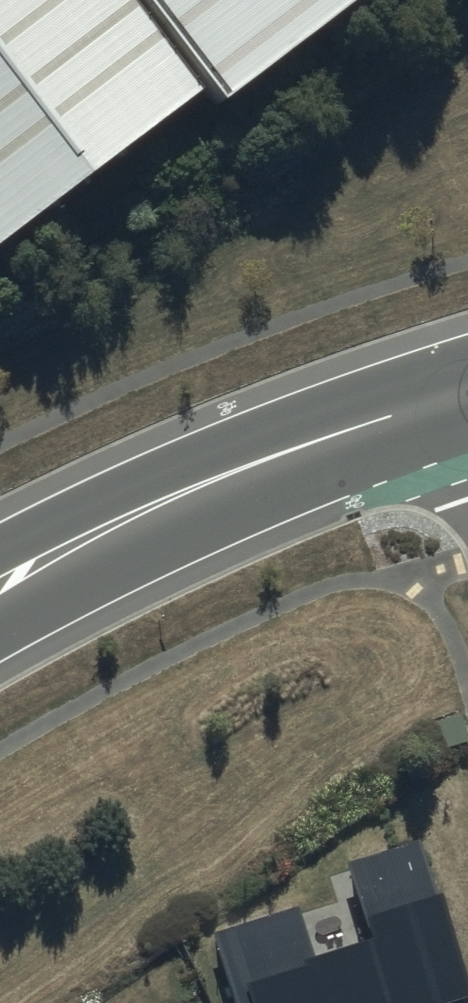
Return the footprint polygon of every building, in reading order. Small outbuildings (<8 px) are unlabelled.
[(132,8),(125,0),(0,0),(0,113),(132,8)] [(132,8),(158,42),(211,0),(125,0),(132,8)] [(345,861),(368,936),(316,952),(301,904),(212,932),(235,1002),(256,1002),(467,1002),(467,988),(420,837),(345,861)]
